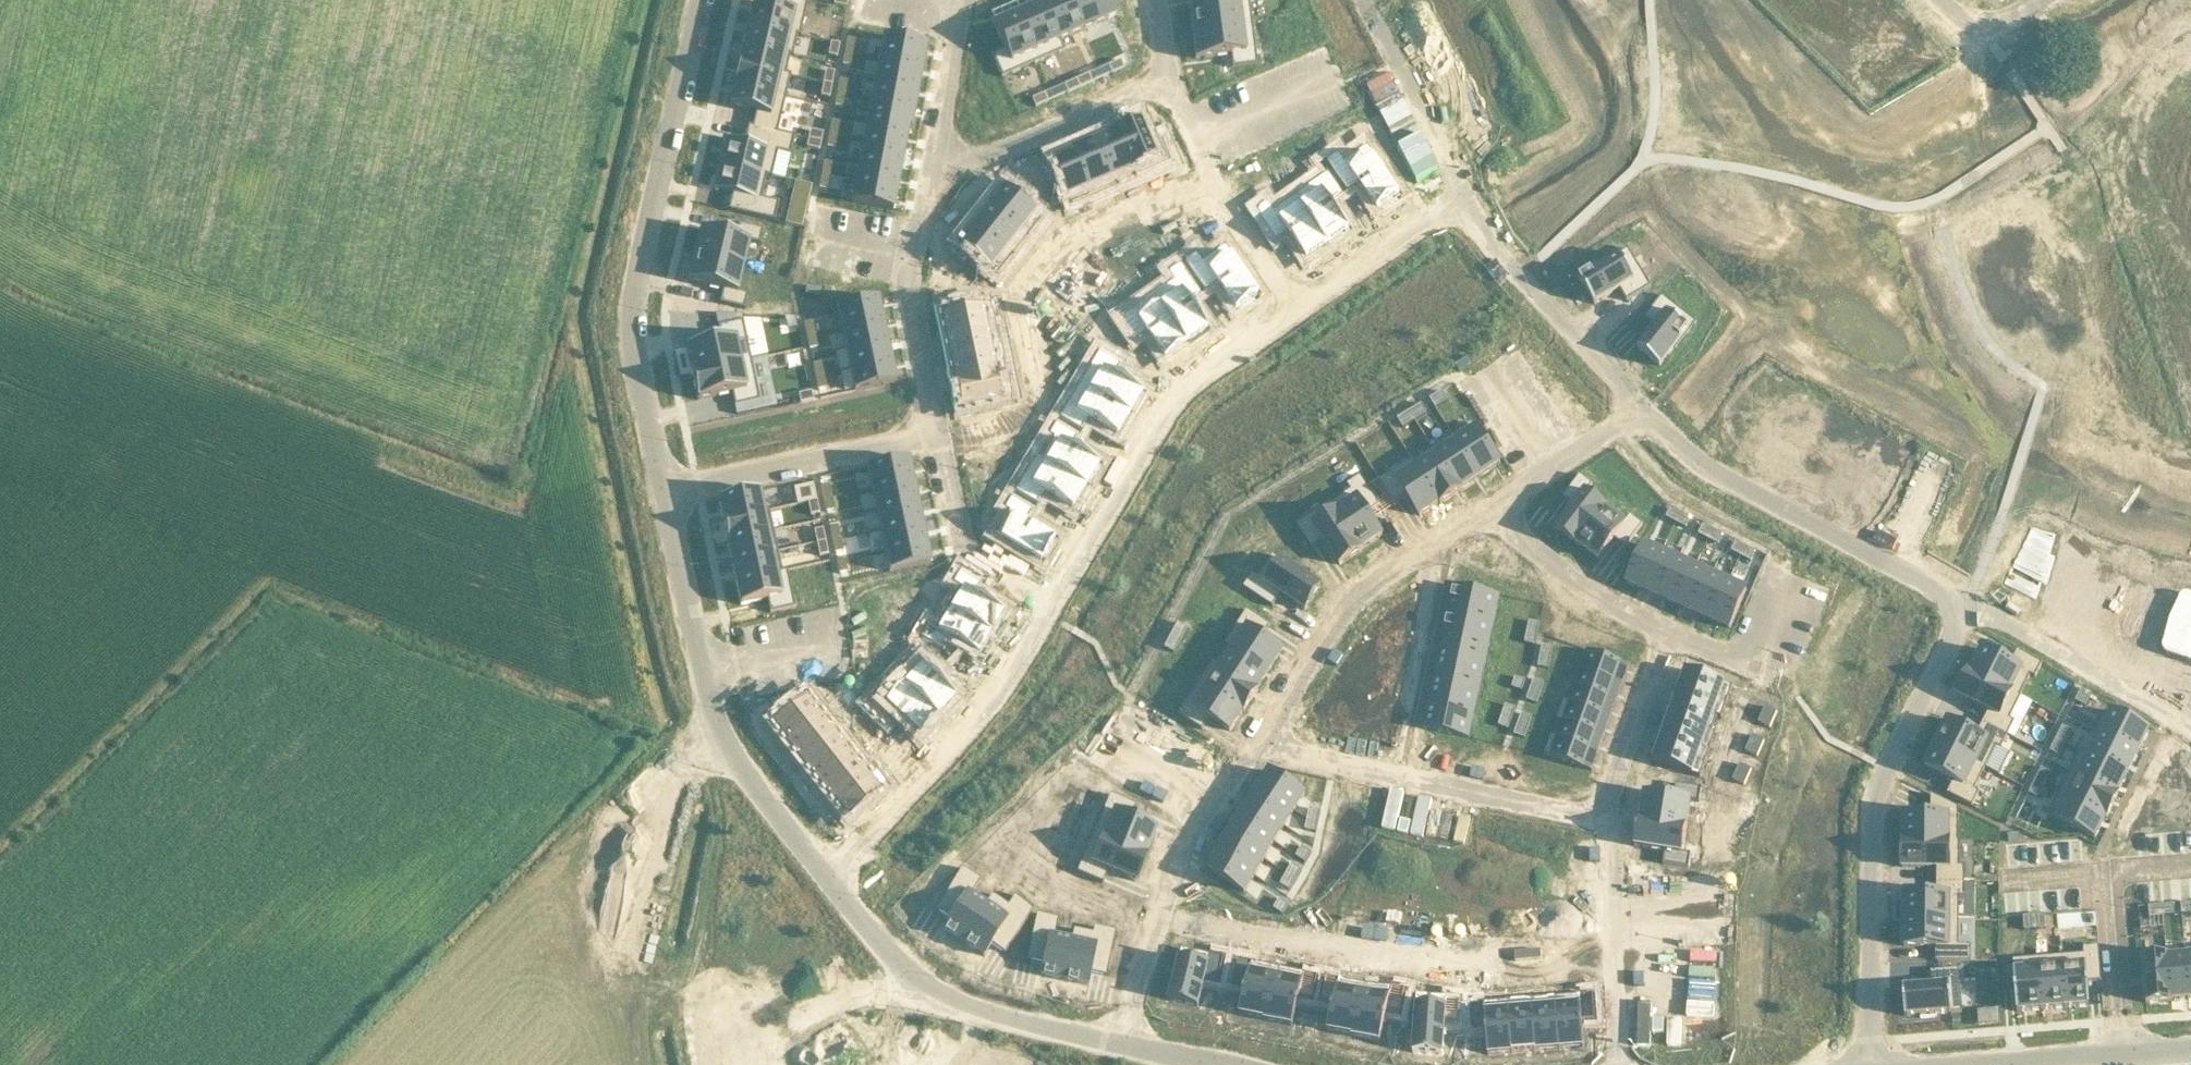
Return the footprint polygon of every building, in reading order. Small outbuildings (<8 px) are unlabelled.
[(749,23),(801,35),(809,0),(783,0),(781,7),(755,0),(749,23)] [(1042,3),(1059,42),(1060,41),(1083,31),(1070,0),(1050,0),(1042,3)] [(1083,31),(1108,21),(1099,0),(1070,0),(1083,31)] [(1188,6),(1192,33),(1252,26),(1249,0),(1223,0),(1223,2),(1188,6)] [(1833,39),(1867,4),(1868,4),(1870,2),(1869,2),(1871,0),(1793,0),(1833,39)] [(1042,3),(1019,14),(1039,62),(1065,51),(1060,41),(1059,42),(1042,3)] [(1004,49),(992,55),(1002,78),(1039,62),(1019,14),(993,25),(1004,49)] [(1867,24),(1843,49),(1845,50),(1863,67),(1867,62),(1885,79),(1906,58),(1916,68),(1917,70),(1937,49),(1936,48),(1935,48),(1925,39),(1926,38),(1924,37),(1923,37),(1906,20),(1884,42),(1868,26),(1869,25),(1867,24)] [(749,23),(745,44),(793,55),(798,36),(800,36),(801,35),(749,23)] [(1801,25),(1791,35),(1823,67),(1834,56),(1825,48),(1830,43),(1823,37),(1818,41),(1801,25)] [(1252,26),(1192,33),(1195,61),(1230,56),(1232,70),(1257,66),(1252,26)] [(884,37),(879,59),(923,67),(927,45),(884,37)] [(847,39),(845,52),(854,54),(856,41),(847,39)] [(831,43),(829,56),(838,57),(840,44),(831,43)] [(745,44),(740,64),(791,76),(791,75),(786,73),(791,55),(793,56),(793,55),(745,44)] [(845,52),(842,66),(851,67),(854,54),(845,52)] [(879,59),(876,79),(919,87),(923,67),(879,59)] [(1120,61),(1108,66),(1112,75),(1124,69),(1120,61)] [(740,64),(735,84),(786,96),(791,76),(740,64)] [(826,71),(823,84),(832,85),(835,72),(826,71)] [(1088,75),(1076,80),(1080,89),(1092,83),(1088,75)] [(840,79),(837,93),(846,94),(849,81),(840,79)] [(876,79),(872,99),(915,108),(919,87),(876,79)] [(1076,80),(1064,86),(1068,94),(1080,89),(1076,80)] [(735,84),(730,107),(756,113),(753,126),(778,132),(786,96),(735,84)] [(823,84),(821,96),(830,98),(832,85),(823,84)] [(837,93),(835,106),(844,108),(846,94),(837,93)] [(1044,94),(1032,99),(1036,108),(1048,102),(1044,94)] [(872,99),(868,120),(909,128),(909,129),(911,129),(915,108),(872,99)] [(2173,125),(2190,144),(2190,143),(2190,122),(2190,123),(2183,115),(2173,125)] [(868,120),(864,141),(905,148),(909,129),(909,128),(868,120)] [(832,121),(829,134),(838,136),(841,123),(832,121)] [(1139,121),(1115,131),(1116,132),(1117,132),(1133,168),(1132,169),(1136,179),(1172,163),(1161,138),(1149,143),(1144,132),(1139,121)] [(727,138),(721,165),(767,176),(772,177),(778,152),(791,155),(795,136),(778,132),(753,126),(749,125),(745,142),(727,138)] [(810,131),(808,139),(822,142),(823,133),(810,131)] [(1116,132),(1095,141),(1111,178),(1112,178),(1132,169),(1133,168),(1117,132),(1116,132)] [(829,134),(827,148),(836,149),(838,136),(829,134)] [(808,139),(807,148),(820,151),(822,142),(808,139)] [(864,141),(860,161),(901,169),(905,148),(864,141)] [(1095,141),(1074,150),(1094,197),(1116,187),(1112,178),(1111,178),(1095,141)] [(1339,152),(1327,161),(1348,192),(1359,184),(1378,211),(1382,208),(1385,211),(1400,201),(1398,197),(1402,194),(1368,145),(1345,161),(1339,152)] [(1057,174),(1034,184),(1058,213),(1071,206),(1094,197),(1074,150),(1051,160),(1057,174)] [(860,161),(856,182),(898,189),(901,169),(860,161)] [(824,162),(822,175),(831,176),(833,163),(824,162)] [(721,165),(715,190),(733,194),(729,211),(775,221),(780,203),(762,198),(767,176),(721,165)] [(1329,172),(1295,195),(1329,245),(1332,242),(1335,246),(1350,235),(1348,232),(1352,229),(1333,202),(1344,195),(1329,172)] [(822,175),(819,188),(828,190),(831,176),(822,175)] [(797,182),(787,224),(803,228),(813,186),(797,182)] [(856,182),(852,203),(893,211),(898,189),(856,182)] [(1003,188),(987,208),(1027,239),(1043,220),(1058,213),(1034,184),(1010,194),(1003,188)] [(1192,190),(1181,194),(1185,202),(1195,198),(1192,190)] [(1268,201),(1256,210),(1277,241),(1288,233),(1307,260),(1329,245),(1295,195),(1274,210),(1268,201)] [(987,208),(973,226),(1012,258),(1027,239),(987,208)] [(1179,218),(1167,225),(1175,238),(1187,231),(1179,218)] [(1143,220),(1132,226),(1136,234),(1148,228),(1143,220)] [(701,229),(695,255),(744,267),(750,242),(760,245),(764,229),(739,224),(736,237),(701,229)] [(959,242),(957,245),(960,248),(997,277),(1012,258),(973,226),(960,242),(959,242)] [(1132,226),(1121,233),(1125,240),(1136,234),(1132,226)] [(1100,244),(1089,251),(1093,258),(1104,252),(1100,244)] [(1131,244),(1123,249),(1132,263),(1140,258),(1131,244)] [(1196,252),(1184,261),(1205,292),(1216,284),(1235,311),(1239,308),(1242,311),(1257,300),(1255,297),(1259,294),(1225,245),(1202,261),(1196,252)] [(1600,268),(1581,280),(1595,304),(1620,289),(1627,301),(1652,287),(1629,249),(1600,267),(1600,268)] [(1089,251),(1077,257),(1081,265),(1093,258),(1089,251)] [(695,255),(689,282),(723,290),(720,303),(745,309),(749,294),(738,292),(744,267),(695,255)] [(1174,281),(1152,295),(1186,345),(1189,342),(1192,346),(1207,335),(1205,332),(1209,329),(1190,302),(1201,294),(1180,263),(1168,272),(1174,281)] [(1045,272),(1039,279),(1050,287),(1055,281),(1045,272)] [(1039,279),(1034,286),(1044,294),(1050,287),(1039,279)] [(1152,295),(1119,318),(1134,341),(1146,333),(1164,360),(1186,345),(1152,295)] [(1656,327),(1638,350),(1660,367),(1675,349),(1676,350),(1697,323),(1662,296),(1645,318),(1656,327)] [(878,298),(837,307),(842,329),(883,320),(878,298)] [(971,309),(943,316),(948,340),(997,329),(1002,328),(995,299),(974,303),(970,303),(971,309)] [(796,317),(794,308),(779,306),(778,317),(796,317)] [(1040,307),(1031,309),(1034,321),(1043,319),(1040,307)] [(721,339),(686,347),(692,373),(752,361),(743,321),(742,315),(716,314),(718,326),(721,339)] [(883,320),(842,329),(846,349),(887,341),(883,320)] [(813,322),(804,324),(807,336),(815,335),(813,322)] [(997,329),(948,340),(953,363),(1002,352),(997,329)] [(1045,330),(1036,332),(1039,344),(1048,342),(1045,330)] [(815,335),(807,336),(809,349),(818,347),(815,335)] [(887,341),(846,349),(850,370),(892,361),(887,341)] [(1048,342),(1039,344),(1042,357),(1050,355),(1048,342)] [(1099,350),(1079,384),(1131,415),(1132,413),(1135,415),(1145,398),(1142,396),(1144,393),(1116,376),(1123,364),(1099,350)] [(1002,352),(953,363),(957,385),(957,386),(1007,375),(1002,352)] [(752,361),(692,373),(698,400),(732,393),(735,406),(760,401),(752,361)] [(892,361),(850,370),(855,392),(877,387),(885,385),(896,383),(892,361)] [(821,363),(813,364),(815,377),(824,375),(821,363)] [(824,375),(815,377),(818,390),(827,388),(824,375)] [(957,385),(956,385),(961,410),(1012,399),(1007,375),(957,386),(957,385)] [(1079,384),(1059,418),(1082,432),(1089,420),(1117,437),(1131,415),(1079,384)] [(1443,391),(1430,399),(1436,408),(1448,401),(1443,391)] [(812,392),(799,394),(801,403),(814,400),(812,392)] [(1422,404),(1410,411),(1416,421),(1428,413),(1422,404)] [(1005,405),(992,408),(994,416),(1006,414),(1005,405)] [(1410,411),(1398,419),(1404,428),(1416,421),(1410,411)] [(1040,458),(1040,459),(1087,488),(1089,485),(1092,487),(1102,470),(1098,468),(1101,464),(1073,447),(1080,436),(1056,422),(1048,435),(1053,437),(1040,458)] [(1475,424),(1455,437),(1480,477),(1501,463),(1475,424)] [(1455,437),(1435,450),(1461,489),(1462,489),(1480,477),(1455,437)] [(1848,438),(1823,487),(1848,500),(1861,474),(1873,480),(1885,457),(1848,438)] [(1416,462),(1415,463),(1441,502),(1440,503),(1441,504),(1462,490),(1462,489),(1461,489),(1435,450),(1416,462)] [(1036,456),(1014,491),(1038,506),(1045,494),(1073,511),(1087,488),(1040,459),(1040,458),(1036,456)] [(1413,458),(1380,480),(1387,490),(1395,503),(1407,496),(1420,516),(1440,503),(1441,502),(1415,463),(1416,462),(1413,458)] [(909,459),(867,467),(872,489),(913,480),(909,459)] [(1575,506),(1557,529),(1578,546),(1579,545),(1578,544),(1606,508),(1605,507),(1587,493),(1593,485),(1581,475),(1563,497),(1575,506)] [(1332,503),(1331,504),(1361,550),(1362,549),(1383,535),(1368,513),(1380,506),(1361,476),(1348,485),(1352,491),(1332,503)] [(913,480),(872,489),(876,510),(918,501),(913,480)] [(1387,490),(1380,480),(1377,482),(1384,492),(1387,490)] [(813,484),(794,488),(798,505),(808,503),(817,501),(813,484)] [(830,485),(821,486),(823,499),(832,497),(830,485)] [(760,490),(719,499),(723,521),(765,512),(764,511),(760,490)] [(1009,511),(994,535),(1037,561),(1037,562),(1041,564),(1044,560),(1043,560),(1044,559),(1047,561),(1057,545),(1054,543),(1056,538),(1028,521),(1035,510),(1012,495),(1004,509),(1009,511)] [(832,497),(823,499),(826,512),(835,510),(832,497)] [(817,501),(808,503),(811,516),(820,514),(817,501)] [(918,501),(876,510),(881,530),(922,521),(918,501)] [(1331,502),(1297,525),(1312,548),(1324,540),(1340,565),(1363,550),(1362,549),(1361,550),(1331,504),(1332,503),(1331,502)] [(1606,508),(1578,544),(1579,545),(1599,560),(1615,539),(1626,547),(1644,525),(1631,515),(1628,519),(1608,504),(1605,507),(1606,508)] [(1671,508),(1666,518),(1676,523),(1681,513),(1671,508)] [(765,512),(723,521),(728,541),(774,531),(769,510),(764,511),(765,512)] [(1681,513),(1676,523),(1686,528),(1691,518),(1681,513)] [(922,521),(881,530),(885,550),(926,542),(922,521)] [(1704,525),(1699,535),(1709,540),(1714,530),(1704,525)] [(838,526),(829,528),(832,540),(841,539),(838,526)] [(2004,583),(2003,583),(2036,600),(2042,582),(2047,585),(2056,555),(2050,554),(2056,534),(2056,533),(2032,526),(2004,583)] [(823,529),(814,531),(817,544),(826,542),(823,529)] [(1714,530),(1709,540),(1719,545),(1724,535),(1714,530)] [(774,531),(728,541),(732,562),(778,552),(774,531)] [(841,539),(832,540),(835,553),(844,551),(841,539)] [(826,542),(817,544),(820,556),(829,554),(826,542)] [(926,542),(885,550),(890,572),(931,563),(926,542)] [(1736,542),(1731,551),(1741,557),(1746,547),(1736,542)] [(1645,545),(1628,583),(1646,591),(1662,553),(1645,545)] [(1746,547),(1741,557),(1751,562),(1756,552),(1746,547)] [(778,552),(732,562),(736,582),(783,572),(782,571),(778,552)] [(1662,553),(1646,591),(1662,599),(1679,561),(1662,553)] [(1253,574),(1244,588),(1273,607),(1282,594),(1306,610),(1322,587),(1274,555),(1259,578),(1253,574)] [(845,559),(837,561),(839,574),(848,572),(845,559)] [(1679,561),(1662,599),(1679,606),(1696,568),(1679,561)] [(1696,568),(1679,606),(1696,614),(1713,575),(1696,568)] [(783,572),(736,582),(741,605),(768,599),(770,613),(796,607),(788,570),(782,571),(783,572)] [(962,588),(949,609),(992,635),(993,632),(996,634),(1006,618),(1003,616),(1005,612),(977,596),(984,584),(960,570),(953,583),(962,588)] [(1713,575),(1696,614),(1712,621),(1729,583),(1713,575)] [(1729,583),(1712,621),(1730,629),(1747,591),(1729,583)] [(1452,585),(1446,615),(1494,625),(1501,596),(1452,585)] [(2162,646),(2162,648),(2163,649),(2163,651),(2164,652),(2165,653),(2166,654),(2168,655),(2169,655),(2190,662),(2190,593),(2189,593),(2187,593),(2186,593),(2185,593),(2184,593),(2182,594),(2181,595),(2180,596),(2179,598),(2179,599),(2163,644),(2162,645),(2162,646)] [(928,625),(920,638),(943,652),(950,640),(978,657),(992,635),(949,609),(937,630),(928,625)] [(1248,610),(1226,643),(1230,646),(1231,645),(1270,671),(1284,650),(1263,637),(1271,625),(1248,610)] [(1446,615),(1440,643),(1488,653),(1494,625),(1446,615)] [(1530,621),(1527,632),(1538,634),(1540,624),(1530,621)] [(1177,623),(1170,635),(1180,640),(1187,628),(1177,623)] [(1527,632),(1525,643),(1536,645),(1538,634),(1527,632)] [(1170,635),(1164,648),(1173,653),(1180,640),(1170,635)] [(1440,643),(1434,671),(1482,681),(1488,653),(1440,643)] [(1218,664),(1218,665),(1257,691),(1258,690),(1270,671),(1231,645),(1230,646),(1218,664)] [(1543,645),(1541,656),(1551,658),(1554,647),(1543,645)] [(923,646),(895,676),(938,717),(941,714),(944,717),(957,704),(954,701),(957,698),(934,675),(943,665),(923,646)] [(1970,672),(2021,698),(2022,697),(2021,696),(2031,675),(2036,678),(2042,664),(2018,650),(2011,663),(1983,649),(1972,671),(1972,672),(1971,671),(1970,672)] [(1582,668),(1582,669),(1618,682),(1625,664),(1588,650),(1582,668)] [(1541,656),(1538,667),(1549,669),(1551,658),(1541,656)] [(1214,661),(1200,682),(1244,710),(1244,711),(1245,712),(1259,690),(1258,690),(1257,691),(1218,665),(1218,664),(1214,661)] [(1569,664),(1563,682),(1575,687),(1575,686),(1612,699),(1618,682),(1582,669),(1582,668),(1569,664)] [(1686,669),(1680,685),(1728,702),(1733,686),(1686,669)] [(1434,671),(1428,699),(1476,709),(1482,681),(1434,671)] [(1970,672),(1958,695),(1989,711),(1983,723),(2008,735),(2015,722),(2010,719),(2021,698),(1970,672)] [(895,676),(867,705),(887,724),(896,714),(920,737),(938,717),(895,676)] [(1516,677),(1512,687),(1523,691),(1526,680),(1516,677)] [(1534,679),(1531,689),(1541,693),(1545,683),(1534,679)] [(1200,682),(1179,714),(1203,730),(1211,718),(1231,731),(1244,711),(1244,710),(1200,682)] [(856,683),(847,685),(850,698),(858,696),(856,683)] [(1680,685),(1675,700),(1722,717),(1728,702),(1680,685)] [(1570,702),(1569,703),(1606,716),(1612,699),(1575,686),(1575,687),(1570,702)] [(2082,688),(2076,701),(2086,706),(2092,693),(2082,688)] [(1531,689),(1527,700),(1537,704),(1541,693),(1531,689)] [(810,696),(774,724),(789,743),(825,715),(810,696)] [(858,696),(850,698),(853,710),(861,709),(858,696)] [(1428,699),(1422,728),(1470,738),(1476,709),(1428,699)] [(1675,700),(1670,715),(1717,731),(1717,730),(1713,729),(1718,716),(1722,718),(1722,717),(1675,700)] [(1565,701),(1558,720),(1563,722),(1563,721),(1600,734),(1606,716),(1569,703),(1570,702),(1565,701)] [(1506,704),(1502,715),(1513,719),(1516,708),(1506,704)] [(1766,706),(1762,714),(1774,720),(1778,712),(1766,706)] [(2096,732),(2096,733),(2100,735),(2101,735),(2138,753),(2149,731),(2107,710),(2096,732)] [(863,713),(857,719),(867,728),(873,722),(863,713)] [(1522,713),(1518,724),(1529,728),(1532,717),(1522,713)] [(1762,714),(1759,722),(1771,728),(1774,720),(1762,714)] [(825,715),(789,743),(804,762),(840,733),(825,715)] [(1502,715),(1499,725),(1509,729),(1513,719),(1502,715)] [(1670,715),(1665,730),(1712,746),(1717,731),(1670,715)] [(1557,737),(1557,738),(1594,751),(1600,734),(1563,721),(1563,722),(1557,737)] [(1949,721),(1937,744),(1986,768),(1986,767),(1997,747),(2002,749),(2008,735),(1983,723),(1977,735),(1949,721)] [(1518,724),(1515,734),(1525,738),(1529,728),(1518,724)] [(2063,726),(2057,739),(2066,744),(2073,731),(2063,726)] [(1665,730),(1659,744),(1706,761),(1712,746),(1665,730)] [(840,733),(804,762),(818,780),(854,752),(840,733)] [(1553,735),(1546,754),(1592,771),(1593,769),(1588,767),(1594,751),(1557,738),(1557,737),(1553,735)] [(1753,735),(1749,743),(1761,748),(1765,740),(1753,735)] [(2091,755),(2090,756),(2127,774),(2138,753),(2101,735),(2100,735),(2096,743),(2091,755)] [(888,737),(882,743),(891,752),(897,746),(888,737)] [(2057,739),(2050,751),(2060,756),(2066,744),(2057,739)] [(1749,743),(1746,751),(1758,756),(1761,748),(1749,743)] [(1659,744),(1654,760),(1701,777),(1706,761),(1659,744)] [(1928,762),(1925,767),(1954,781),(1948,794),(1973,806),(1980,792),(1975,790),(1986,768),(1937,744),(1935,748),(1933,747),(1925,761),(1928,762)] [(897,746),(891,752),(901,761),(907,755),(897,746)] [(2081,751),(2070,772),(2113,793),(2118,796),(2119,795),(2117,794),(2127,774),(2090,756),(2091,755),(2081,750),(2081,751)] [(854,752),(818,780),(833,799),(869,770),(868,770),(854,752)] [(1740,764),(1737,772),(1749,777),(1752,769),(1740,764)] [(869,770),(833,799),(848,818),(888,787),(872,766),(868,770),(869,770)] [(2042,768),(2036,781),(2045,786),(2052,773),(2042,768)] [(1270,771),(1260,788),(1295,811),(1305,794),(1270,771)] [(1737,772),(1733,780),(1745,785),(1749,777),(1737,772)] [(2070,772),(2060,793),(2108,817),(2118,796),(2113,793),(2070,772)] [(2036,781),(2029,794),(2039,799),(2045,786),(2036,781)] [(1640,818),(1640,819),(1687,826),(1691,800),(1700,802),(1702,788),(1676,784),(1674,797),(1644,792),(1640,818)] [(1260,788),(1250,803),(1285,826),(1295,811),(1260,788)] [(2060,793),(2049,815),(2095,838),(2106,817),(2107,818),(2108,817),(2060,793)] [(1095,830),(1095,831),(1145,852),(1146,851),(1155,828),(1131,818),(1136,805),(1110,794),(1095,830)] [(1903,841),(1903,842),(1960,842),(1960,841),(1959,841),(1959,808),(1931,794),(1931,816),(1904,816),(1904,841),(1903,841)] [(1327,826),(1322,852),(1361,860),(1373,804),(1372,804),(1372,805),(1371,805),(1346,800),(1340,829),(1327,826)] [(1250,803),(1240,818),(1274,841),(1285,826),(1250,803)] [(1373,804),(1361,860),(1401,869),(1406,843),(1393,840),(1400,810),(1373,804)] [(1310,808),(1308,819),(1318,821),(1321,810),(1310,808)] [(1410,845),(1405,871),(1445,879),(1447,871),(1446,871),(1456,823),(1429,817),(1423,848),(1410,845)] [(1240,818),(1230,834),(1264,856),(1274,841),(1240,818)] [(1639,818),(1635,846),(1665,851),(1663,864),(1689,868),(1691,854),(1683,852),(1687,826),(1640,819),(1640,818),(1639,818)] [(1308,819),(1305,830),(1316,832),(1318,821),(1308,819)] [(1456,823),(1446,871),(1447,871),(1472,876),(1470,885),(1484,888),(1489,862),(1476,859),(1483,830),(1457,825),(1457,823),(1456,823)] [(1094,829),(1078,867),(1104,878),(1110,865),(1137,876),(1147,851),(1146,851),(1145,852),(1095,831),(1095,830),(1094,829)] [(1230,834),(1220,849),(1254,872),(1264,856),(1230,834)] [(1493,863),(1488,888),(1527,897),(1539,841),(1538,841),(1538,842),(1512,836),(1506,866),(1493,863)] [(1903,842),(1903,868),(1937,868),(1937,882),(1965,882),(1965,867),(1960,866),(1960,842),(1903,842)] [(1302,846),(1296,855),(1305,861),(1311,852),(1302,846)] [(1220,849),(1209,865),(1244,888),(1254,872),(1220,849)] [(1292,861),(1286,871),(1295,876),(1301,867),(1292,861)] [(951,876),(925,902),(936,909),(950,918),(942,930),(963,943),(987,904),(986,903),(972,894),(981,880),(962,868),(955,879),(951,876)] [(1286,871),(1280,880),(1289,886),(1295,876),(1286,871)] [(1905,895),(1905,921),(1959,921),(1960,897),(1965,897),(1965,882),(1937,882),(1937,895),(1905,895)] [(987,904),(963,943),(984,956),(992,943),(1005,952),(1034,906),(1015,894),(1008,905),(992,894),(986,903),(987,904)] [(1279,894),(1273,904),(1282,910),(1288,900),(1279,894)] [(2181,904),(2182,915),(2190,914),(2190,903),(2181,904)] [(2174,904),(2163,905),(2164,916),(2175,915),(2174,904)] [(2163,905),(2149,906),(2150,917),(2164,916),(2163,905)] [(1038,909),(1028,957),(1043,960),(1040,974),(1064,979),(1074,934),(1056,931),(1060,914),(1038,909)] [(2097,924),(2096,911),(2083,912),(2058,914),(2059,927),(2084,925),(2097,924)] [(2034,915),(2024,916),(2025,931),(2035,930),(2034,915)] [(2045,915),(2034,915),(2035,930),(2046,929),(2045,915)] [(1074,934),(1064,979),(1088,985),(1092,970),(1107,973),(1112,952),(1124,955),(1128,937),(1115,934),(1117,926),(1076,917),(1073,934),(1074,934)] [(1568,923),(1570,940),(1593,938),(1592,921),(1568,923)] [(1905,921),(1904,947),(1936,947),(1936,961),(1971,962),(1971,946),(1959,946),(1959,921),(1905,921)] [(1181,943),(1169,999),(1198,1005),(1204,975),(1218,978),(1223,952),(1181,943)] [(2084,954),(2061,956),(2065,1008),(2090,1006),(2088,988),(2089,988),(2088,982),(2102,981),(2099,946),(2083,947),(2084,954)] [(1541,950),(1528,951),(1529,960),(1542,959),(1541,950)] [(1528,951),(1515,952),(1516,961),(1529,960),(1528,951)] [(2168,952),(2142,954),(2146,1003),(2172,1001),(2172,1000),(2171,1000),(2167,958),(2168,958),(2168,952)] [(1238,954),(1233,979),(1245,982),(1239,1011),(1265,1017),(1266,1017),(1278,962),(1238,954)] [(2061,956),(2038,958),(2042,1010),(2065,1008),(2061,956)] [(2168,958),(2167,958),(2171,1000),(2172,1000),(2189,998),(2186,957),(2168,958)] [(2038,958),(2013,960),(2017,1012),(2042,1010),(2038,958)] [(1265,1017),(1264,1018),(1292,1024),(1299,993),(1312,996),(1317,971),(1278,962),(1266,1017),(1265,1017)] [(1932,986),(1903,988),(1905,1017),(1920,1015),(1921,1018),(1937,1017),(1937,1014),(1963,1012),(1959,969),(1931,972),(1932,986)] [(1326,971),(1321,997),(1333,1000),(1327,1029),(1353,1034),(1354,1034),(1366,980),(1326,971)] [(1721,976),(1680,979),(1685,1036),(1712,1034),(1710,1003),(1723,1002),(1721,976)] [(1680,979),(1640,983),(1642,1009),(1655,1008),(1658,1037),(1684,1035),(1684,1037),(1685,1036),(1680,979)] [(1353,1034),(1353,1035),(1380,1041),(1387,1011),(1400,1014),(1405,988),(1366,980),(1354,1034),(1353,1034)] [(1593,994),(1556,997),(1560,1049),(1584,1047),(1582,1021),(1595,1020),(1593,994)] [(1417,995),(1413,1052),(1443,1055),(1445,1023),(1459,1024),(1461,998),(1417,995)] [(1556,997),(1532,999),(1536,1051),(1560,1049),(1556,997)] [(1532,999),(1509,1000),(1513,1052),(1536,1051),(1532,999)] [(1509,1000),(1471,1003),(1473,1029),(1486,1028),(1488,1054),(1513,1052),(1509,1000)]
